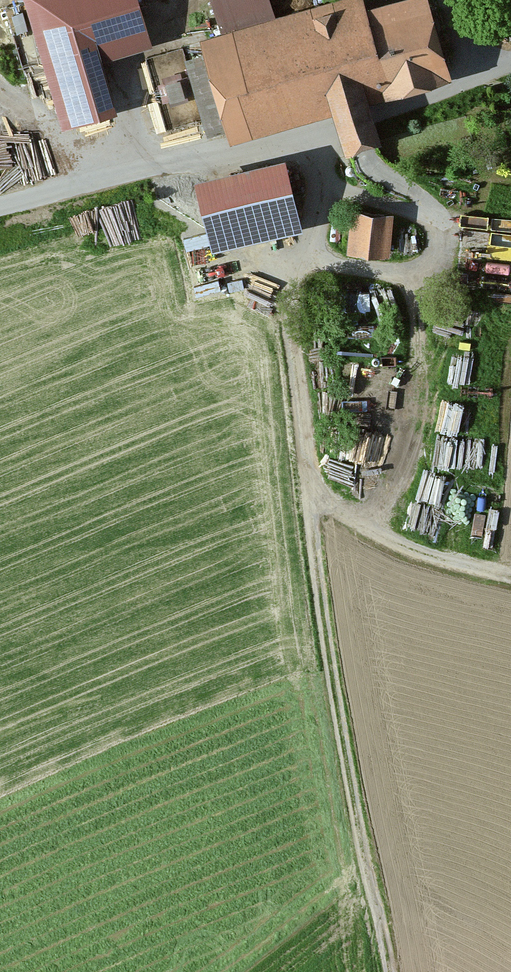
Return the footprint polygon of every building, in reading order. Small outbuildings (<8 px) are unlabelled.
[(102,64),(152,51),(138,0),(27,0),(62,129),(116,115),(102,64)] [(222,38),(202,44),(233,146),(335,115),(339,127),(347,155),(384,144),(375,115),(372,105),(455,80),(431,0),(414,0),(370,13),(366,0),(346,0),(276,21),(269,0),(210,0),(222,38)] [(282,168),(199,188),(214,250),(297,230),(282,168)] [(391,221),(353,217),(349,254),(388,257),(391,221)] [(400,428),(402,364),(359,363),(357,427),(400,428)]
